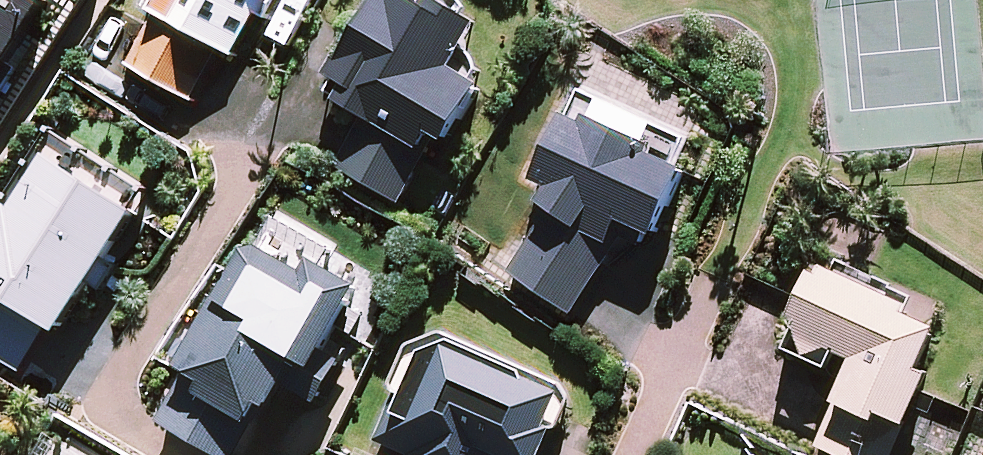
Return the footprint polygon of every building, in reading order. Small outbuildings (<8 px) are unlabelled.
[(146,3),(157,10),(128,61),(193,97),(222,44),(234,50),(256,10),(278,23),(290,0),(148,0),(146,3)] [(337,50),(328,65),(336,70),(345,75),(333,94),(366,114),(337,162),(397,197),(439,126),(451,133),(484,77),(484,75),(484,72),(484,69),(484,66),(484,63),(483,60),(482,57),(481,54),(479,52),(478,49),(476,47),(474,45),(472,43),(470,41),(467,39),(481,17),(468,9),(467,4),(465,0),(378,0),(345,55),(337,50)] [(686,146),(692,134),(586,84),(582,90),(537,175),(549,181),(540,199),(548,203),(509,276),(575,311),(626,215),(653,230),(695,151),(686,146)] [(50,133),(0,212),(0,359),(31,378),(59,333),(72,341),(170,184),(126,156),(115,174),(50,133)] [(342,359),(322,347),(358,284),(339,273),(336,252),(285,224),(266,232),(258,235),(158,412),(232,454),(267,392),(274,395),(284,376),(321,397),(342,359)] [(796,312),(800,314),(788,343),(830,362),(838,345),(856,353),(816,443),(842,454),(890,454),(929,366),(921,363),(939,321),(907,307),(910,299),(819,259),(796,312)] [(570,384),(568,383),(449,330),(413,340),(393,385),(400,388),(378,438),(411,453),(411,454),(500,454),(502,449),(514,454),(538,454),(551,425),(559,429),(574,397),(570,384)]
